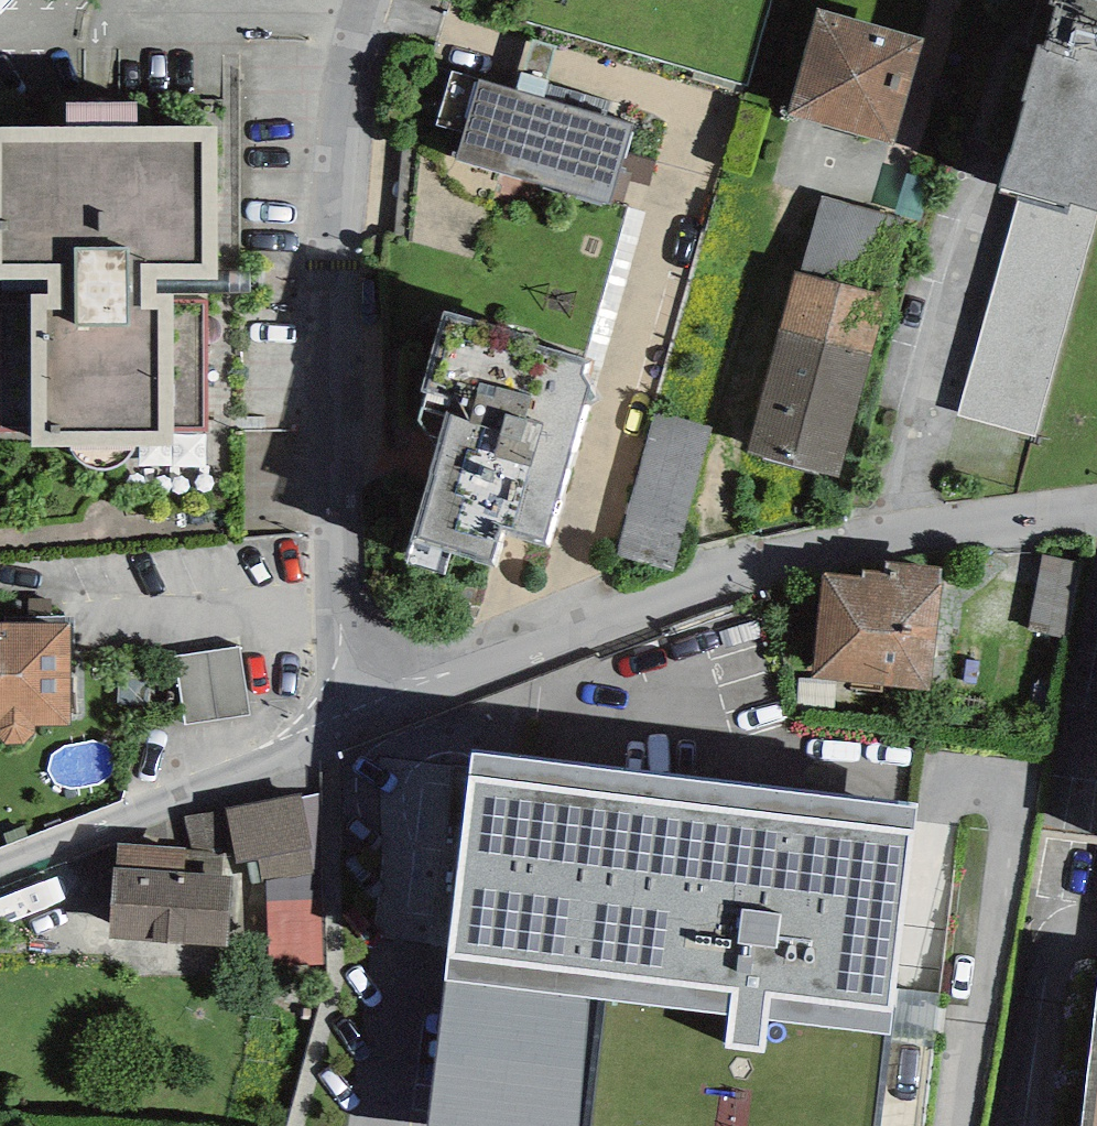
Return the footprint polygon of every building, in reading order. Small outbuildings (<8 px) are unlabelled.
[(1048,3),(1057,6),(1045,47),(1037,44),(1020,102),(1024,103),(999,188),(1020,194),(1069,208),(1071,202),(1096,209),(1096,0),(1048,0),(1048,3)] [(924,40),(815,8),(784,112),(893,144),(924,40)] [(456,160),(610,206),(634,125),(542,98),(515,90),(453,72),(437,125),(464,133),(456,160)] [(521,72),(515,90),(542,98),(547,80),(521,72)] [(65,104),(65,128),(139,128),(140,104),(65,104)] [(47,279),(206,280),(218,280),(219,129),(139,128),(65,128),(0,127),(0,279),(47,279)] [(1096,226),(1096,209),(1071,202),(1069,208),(1020,194),(959,414),(1039,438),(1096,226)] [(800,272),(882,293),(901,218),(819,198),(800,272)] [(840,477),(886,294),(882,293),(800,272),(793,270),(747,454),(840,477)] [(205,434),(206,280),(47,279),(47,294),(34,294),(33,446),(172,447),(172,434),(205,434)] [(532,336),(444,312),(420,392),(429,392),(416,422),(425,435),(441,439),(411,542),(453,554),(494,566),(504,531),(546,543),(583,405),(598,399),(582,374),(584,364),(593,361),(536,345),(532,336)] [(673,571),(712,428),(653,412),(615,556),(673,571)] [(1064,637),(1078,561),(1043,555),(1029,631),(1064,637)] [(864,570),(863,579),(824,574),(812,679),(931,692),(942,587),(943,579),(944,568),(885,562),(884,572),(864,570)] [(0,622),(0,739),(6,743),(25,743),(34,731),(34,724),(70,725),(70,621),(0,622)] [(176,656),(185,726),(252,717),(244,648),(176,656)] [(471,753),(424,1125),(875,1125),(915,808),(471,753)] [(301,795),(184,816),(193,852),(224,854),(223,858),(235,855),(238,865),(258,861),(264,881),(269,881),(314,874),(311,847),(301,795)] [(187,848),(119,844),(118,866),(113,866),(108,939),(226,946),(230,878),(222,877),(223,858),(224,854),(193,852),(187,852),(187,848)] [(319,873),(314,874),(269,881),(269,963),(324,965),(319,873)] [(1081,1125),(1096,1125),(1096,993),(1081,1125)]
